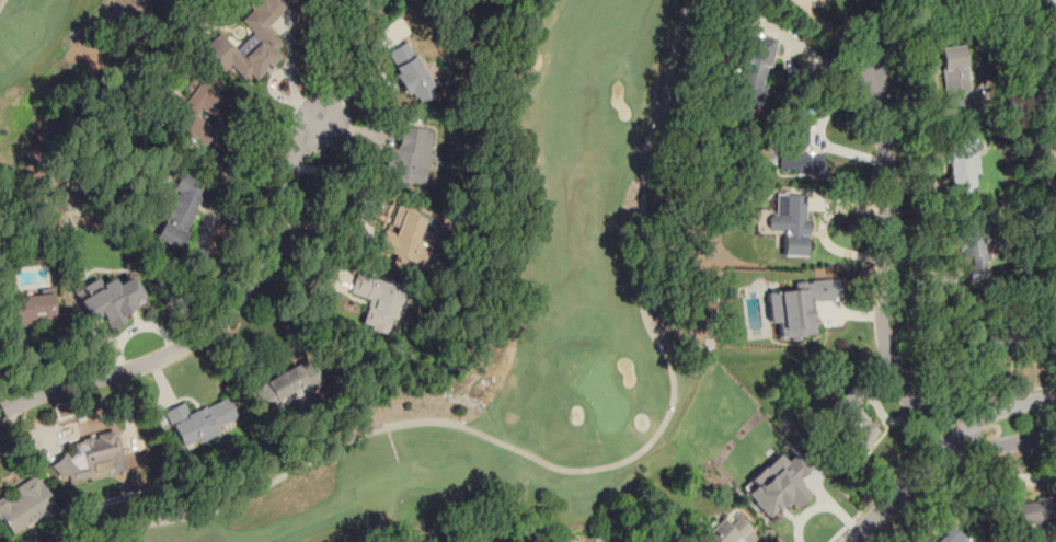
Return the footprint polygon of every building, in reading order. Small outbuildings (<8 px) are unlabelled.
[(202,47),(222,71),(231,63),(249,84),(282,56),(276,48),(281,44),(266,26),(288,7),(282,0),(254,0),(248,5),(252,10),(241,19),(253,34),(244,41),(251,49),(240,57),(219,32),(202,47)] [(774,38),(748,33),(735,105),(764,111),(768,89),(764,88),(774,38)] [(406,41),(387,52),(398,72),(393,74),(405,95),(412,92),(419,104),(437,94),(406,41)] [(938,48),(947,107),(972,103),(963,44),(938,48)] [(205,145),(216,130),(202,120),(206,114),(211,117),(224,99),(200,81),(171,120),(205,145)] [(781,169),(795,168),(795,174),(819,174),(818,154),(806,154),(805,120),(791,120),(792,133),(780,133),(781,169)] [(387,147),(384,170),(391,171),(390,179),(424,184),(431,130),(400,126),(397,148),(387,147)] [(976,193),(974,140),(948,141),(950,194),(976,193)] [(157,241),(181,250),(197,204),(205,206),(212,186),(180,175),(175,190),(157,241)] [(783,255),(806,256),(807,195),(776,194),(775,214),(768,214),(767,231),(783,231),(783,255)] [(377,247),(411,259),(419,239),(428,243),(436,221),(397,207),(389,229),(384,228),(377,247)] [(968,273),(984,273),(982,221),(957,222),(958,258),(968,257),(968,273)] [(350,293),(368,298),(361,326),(389,334),(402,286),(356,273),(350,293)] [(107,328),(125,320),(122,313),(144,303),(131,276),(114,284),(111,278),(98,284),(96,279),(73,290),(87,319),(100,313),(107,328)] [(766,292),(769,323),(778,323),(779,338),(815,336),(812,301),(839,299),(838,279),(793,283),(794,290),(766,292)] [(53,295),(8,296),(9,319),(53,318),(53,295)] [(260,413),(281,402),(283,406),(321,386),(307,359),(248,390),(260,413)] [(883,436),(848,391),(819,414),(834,433),(822,442),(841,468),(883,436)] [(183,451),(239,425),(225,396),(188,414),(183,403),(164,412),(183,451)] [(124,471),(115,430),(71,440),(74,455),(63,457),(66,469),(67,469),(69,481),(92,477),(89,463),(107,459),(110,473),(124,471)] [(810,494),(797,480),(807,470),(793,456),(786,462),(777,453),(740,488),(769,518),(787,502),(794,508),(810,494)] [(34,474),(12,487),(13,489),(0,497),(0,520),(10,536),(55,507),(34,474)] [(1053,519),(1049,496),(1006,505),(1010,528),(1053,519)] [(702,541),(733,541),(750,527),(739,513),(728,523),(722,516),(698,538),(702,541)] [(954,529),(941,541),(967,541),(954,529)]
